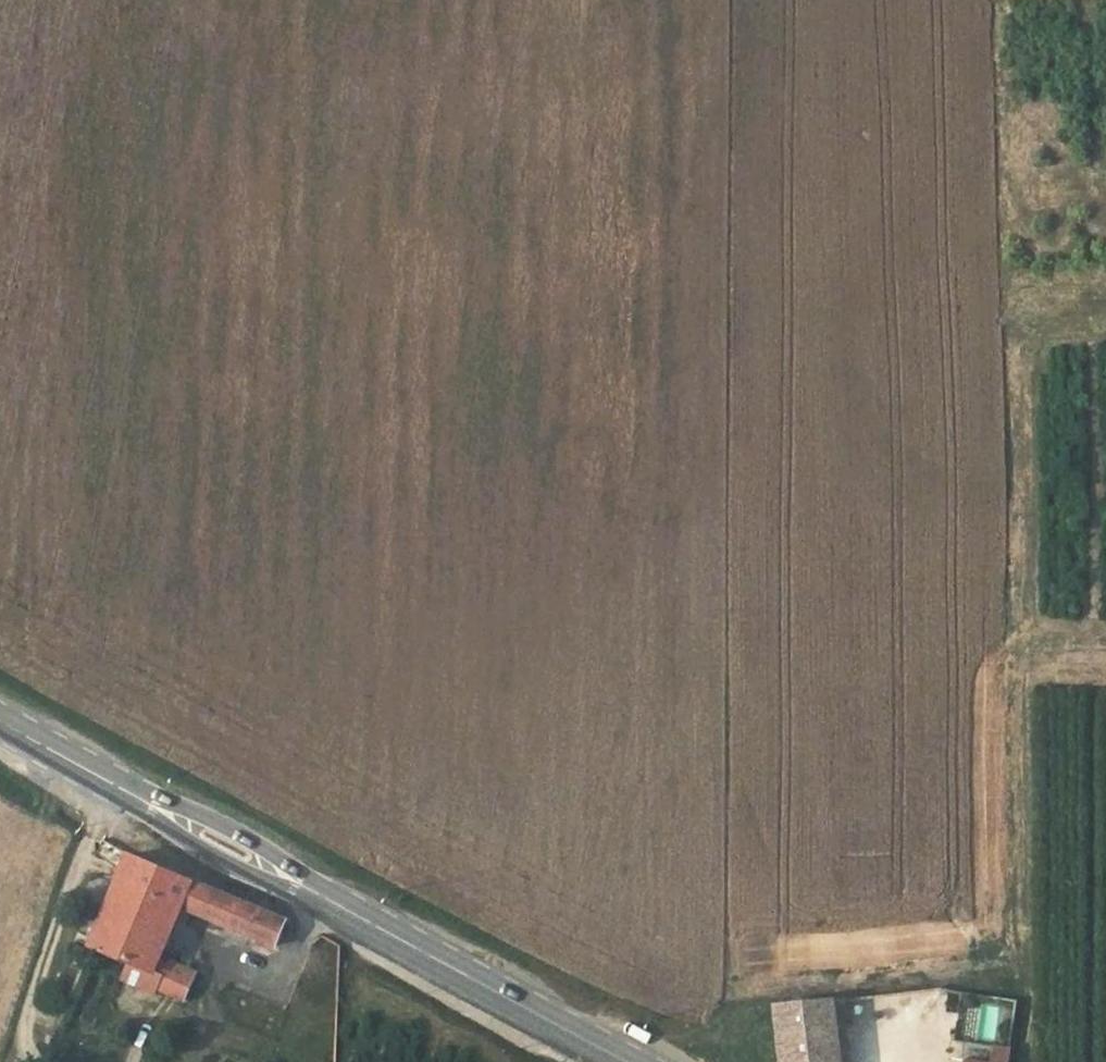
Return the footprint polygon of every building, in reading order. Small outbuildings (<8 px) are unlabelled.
[(203,918),(211,893),(123,859),(85,947),(192,994),(199,980),(157,961),(180,909),(203,918)] [(282,920),(211,893),(203,918),(273,945),(282,920)] [(944,986),(776,1006),(782,1061),(832,1061),(829,1020),(934,1008),(934,1001),(943,1000),(944,986)] [(1015,1007),(966,1001),(962,1035),(1010,1041),(1015,1007)] [(990,1059),(991,1045),(970,1043),(968,1057),(990,1059)]
